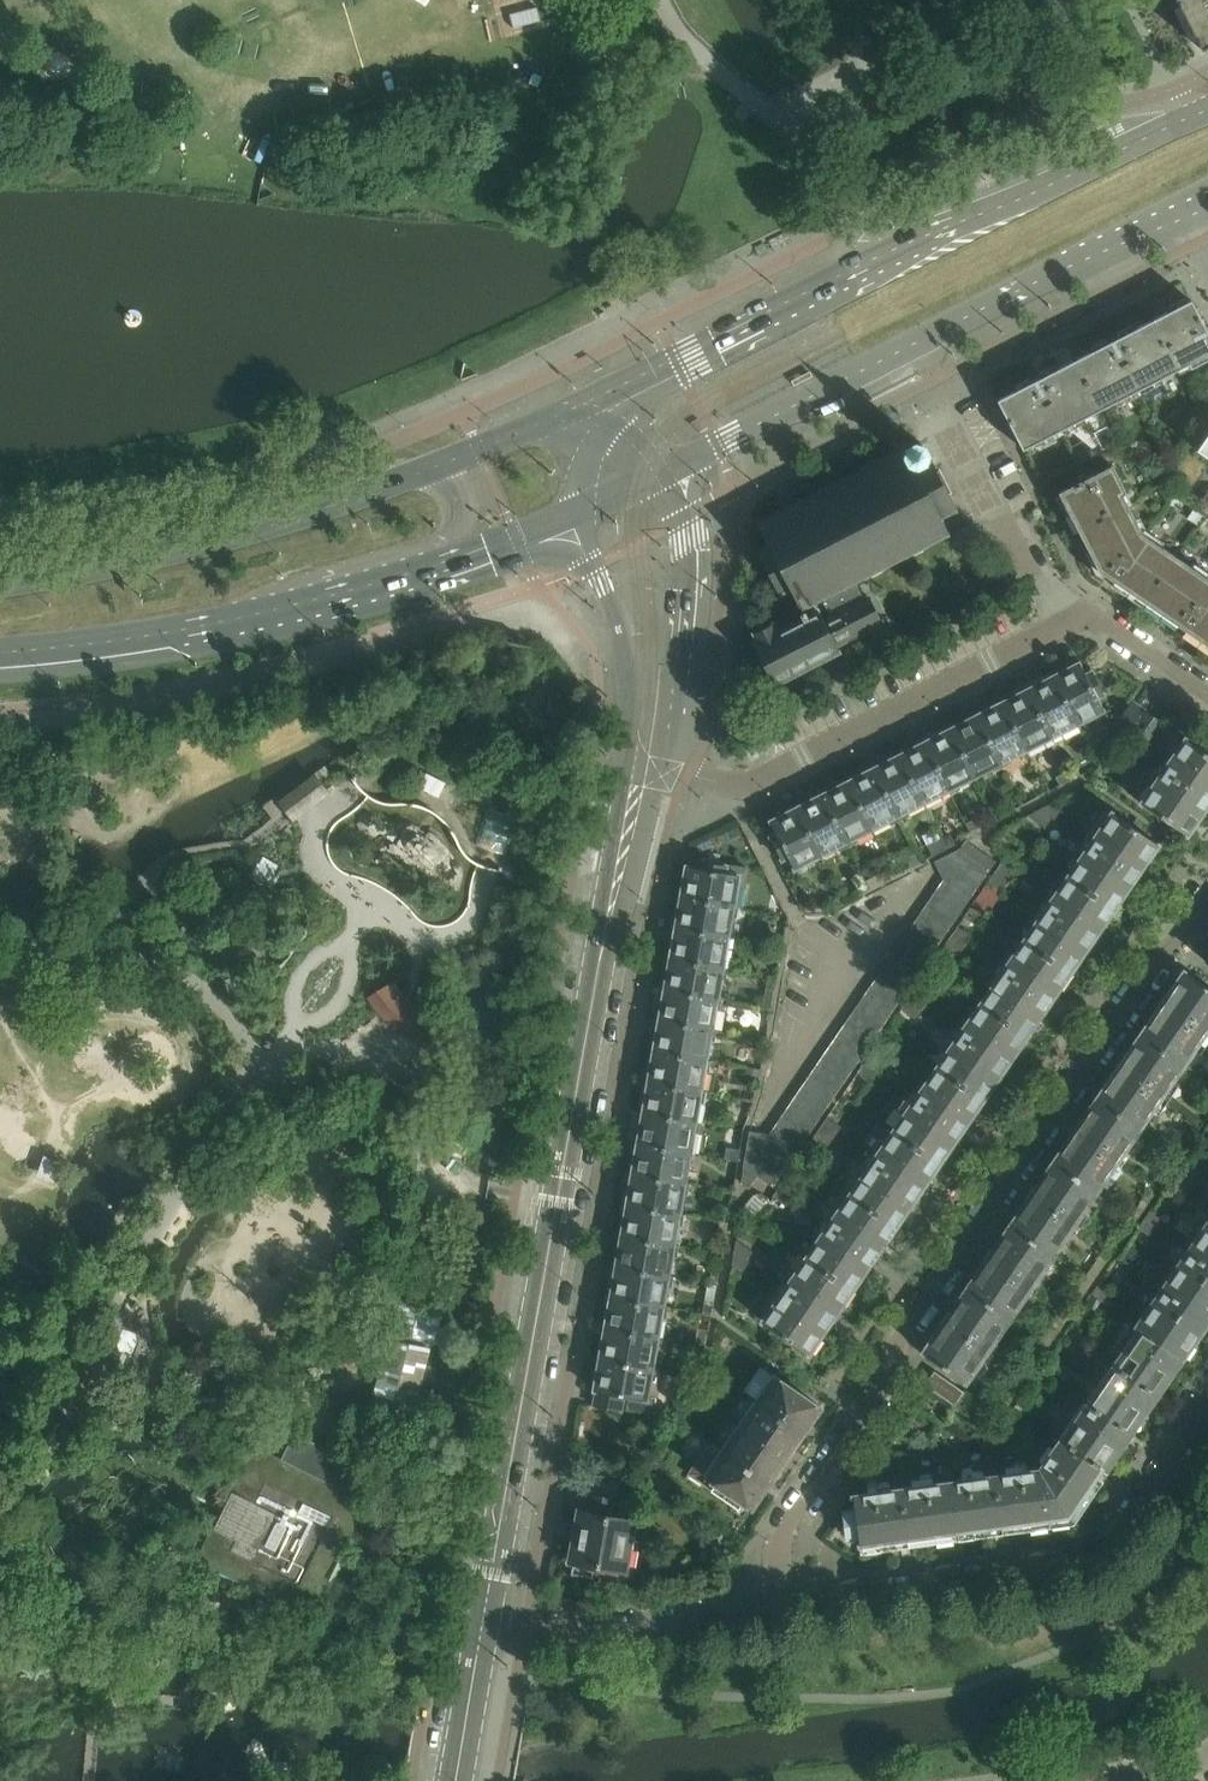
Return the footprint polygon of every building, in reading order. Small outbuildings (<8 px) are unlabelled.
[(1202,50),(1206,47),(1207,50),(1207,0),(1177,0),(1202,50)] [(950,48),(973,35),(967,25),(944,37),(950,48)] [(1192,300),(1152,321),(1177,370),(1189,364),(1191,368),(1207,359),(1207,332),(1192,300)] [(1152,321),(1109,343),(1075,360),(1101,409),(1177,370),(1152,321)] [(1075,360),(1032,382),(998,400),(1023,449),(1101,409),(1075,360)] [(1197,450),(1207,457),(1207,434),(1197,450)] [(887,566),(906,556),(907,559),(930,547),(929,545),(948,535),(949,537),(951,536),(942,518),(956,511),(957,513),(959,512),(928,453),(927,454),(920,442),(906,449),(904,445),(902,446),(903,448),(884,458),(883,456),(860,467),(862,470),(843,479),(842,477),(819,489),(820,491),(801,501),(800,498),(798,499),(799,502),(781,511),(779,509),(777,510),(778,512),(760,522),(759,520),(756,521),(768,544),(759,549),(758,547),(756,548),(781,596),(783,595),(782,593),(791,589),(799,604),(854,583),(864,578),(866,580),(889,568),(887,566)] [(1084,442),(1073,447),(1082,465),(1093,459),(1084,442)] [(1059,492),(1061,496),(1100,571),(1147,603),(1178,558),(1143,534),(1123,495),(1127,493),(1113,465),(1059,492)] [(1178,558),(1147,603),(1207,645),(1207,578),(1178,558)] [(759,641),(753,643),(775,684),(839,651),(836,646),(872,627),(882,622),(870,597),(863,600),(854,583),(799,604),(803,612),(801,613),(804,618),(777,631),(773,624),(755,633),(759,641)] [(1064,666),(1052,672),(1078,723),(1104,710),(1098,697),(1104,694),(1093,672),(1087,675),(1080,663),(1069,668),(1064,666)] [(1052,672),(1040,678),(1039,683),(1028,689),(1052,736),(1078,723),(1052,672)] [(1017,695),(1012,693),(1001,698),(1027,749),(1052,736),(1028,689),(1017,695)] [(1027,749),(1001,698),(989,705),(988,710),(977,715),(1001,762),(1027,749)] [(1129,734),(1130,732),(1145,710),(1132,701),(1116,724),(1129,734)] [(1148,744),(1163,722),(1145,710),(1130,732),(1139,738),(1146,743),(1148,744)] [(965,721),(961,719),(949,725),(976,776),(1001,762),(977,715),(965,721)] [(976,776),(949,725),(937,731),(936,736),(926,742),(950,789),(976,776)] [(1131,767),(1146,743),(1139,738),(1124,761),(1131,767)] [(1164,769),(1207,799),(1207,798),(1207,753),(1186,738),(1164,769)] [(914,748),(909,745),(898,751),(924,802),(950,789),(926,742),(914,748)] [(924,802),(898,751),(886,757),(885,763),(874,768),(899,815),(924,802)] [(863,774),(858,772),(846,778),(873,829),(899,815),(874,768),(863,774)] [(1197,815),(1207,799),(1164,769),(1141,803),(1188,834),(1199,817),(1197,815)] [(1074,779),(1069,770),(1052,778),(1057,788),(1064,785),(1074,779)] [(291,815),(296,822),(299,820),(333,794),(316,771),(279,800),(291,815)] [(846,778),(835,784),(834,789),(822,795),(846,842),(873,829),(846,778)] [(423,795),(417,803),(424,806),(429,808),(438,813),(443,806),(423,795)] [(812,800),(807,798),(795,804),(821,855),(846,842),(822,795),(812,800)] [(1056,822),(1064,810),(1054,803),(1040,810),(1052,819),(1056,822)] [(771,821),(775,830),(777,834),(771,837),(782,859),(789,856),(795,868),(821,855),(795,804),(783,810),(782,815),(771,821)] [(518,818),(489,810),(487,816),(478,848),(483,850),(493,853),(504,856),(507,857),(518,818)] [(1052,819),(1040,810),(1028,817),(1045,828),(1052,819)] [(1158,844),(1112,812),(1089,844),(1133,874),(1144,859),(1146,861),(1158,844)] [(967,823),(968,825),(972,832),(983,826),(979,817),(967,823)] [(942,836),(928,843),(935,856),(948,849),(942,836)] [(967,840),(964,843),(961,849),(991,869),(994,865),(997,861),(967,840)] [(1123,889),(1133,874),(1089,844),(1068,876),(1114,907),(1126,891),(1123,889)] [(991,869),(961,849),(936,861),(945,880),(979,887),(991,869)] [(916,850),(903,857),(910,870),(923,863),(916,850)] [(260,864),(259,863),(252,874),(274,886),(279,876),(280,875),(275,872),(278,868),(280,865),(265,856),(260,864)] [(683,893),(682,898),(734,907),(739,875),(726,872),(727,865),(702,861),(701,868),(687,865),(685,877),(680,879),(679,889),(683,893)] [(1017,873),(1003,863),(996,873),(1010,883),(1017,873)] [(156,866),(132,895),(143,903),(151,893),(157,898),(164,889),(159,884),(166,875),(156,866)] [(1010,883),(996,873),(990,883),(1003,892),(1010,883)] [(876,875),(866,881),(870,889),(881,884),(876,875)] [(1114,907),(1068,876),(1046,908),(1090,938),(1100,923),(1103,924),(1114,907)] [(969,901),(979,887),(945,880),(942,893),(969,901)] [(856,886),(860,895),(870,889),(866,881),(856,886)] [(969,901),(942,893),(938,891),(933,905),(959,915),(969,901)] [(845,902),(841,894),(829,900),(833,908),(845,902)] [(680,908),(675,910),(673,920),(677,923),(676,927),(729,937),(734,907),(682,898),(680,908)] [(959,915),(933,905),(929,903),(923,916),(950,929),(959,915)] [(1080,952),(1090,938),(1046,908),(1025,939),(1071,971),(1082,954),(1080,952)] [(950,929),(923,916),(921,915),(914,928),(941,942),(950,929)] [(973,935),(960,926),(953,937),(966,946),(973,935)] [(674,939),(670,941),(668,950),(672,954),(671,958),(723,967),(729,937),(676,927),(674,939)] [(941,942),(914,928),(913,927),(906,940),(932,955),(941,942)] [(966,946),(953,937),(946,946),(959,955),(966,946)] [(1071,971),(1025,939),(1003,971),(1046,1001),(1056,986),(1059,988),(1071,971)] [(932,955),(906,940),(896,952),(922,970),(932,955)] [(922,970),(896,952),(888,964),(914,981),(922,970)] [(669,970),(664,972),(663,981),(666,984),(665,989),(718,999),(723,967),(671,958),(669,970)] [(914,981),(888,964),(880,975),(906,993),(914,981)] [(1140,1034),(1184,1064),(1207,1028),(1207,987),(1184,970),(1140,1034)] [(1046,1001),(1003,971),(981,1002),(1027,1034),(1038,1018),(1037,1016),(1046,1001)] [(906,993),(880,975),(873,986),(898,1004),(906,993)] [(898,1004),(873,986),(864,999),(890,1017),(898,1004)] [(415,1030),(420,1032),(425,1034),(423,1041),(438,1045),(440,1045),(443,1024),(435,1022),(430,1021),(423,1018),(418,1015),(416,1014),(417,1012),(409,1005),(404,1001),(398,996),(396,993),(394,995),(389,988),(371,999),(381,1013),(387,1009),(390,1012),(394,1015),(394,1016),(398,1019),(402,1022),(406,1025),(411,1028),(415,1030)] [(663,1000),(658,1003),(657,1012),(661,1016),(660,1020),(712,1029),(718,999),(665,989),(663,1000)] [(929,1000),(916,991),(909,1001),(922,1009),(929,1000)] [(890,1017),(864,999),(856,1010),(882,1028),(890,1017)] [(922,1009),(909,1001),(902,1010),(915,1019),(922,1009)] [(1027,1034),(981,1002),(959,1035),(1002,1065),(1013,1049),(1016,1051),(1027,1034)] [(882,1028),(856,1010),(848,1024),(873,1041),(882,1028)] [(658,1031),(653,1033),(651,1043),(655,1046),(654,1051),(707,1061),(712,1029),(660,1020),(658,1031)] [(873,1041),(848,1024),(839,1035),(840,1036),(865,1053),(873,1041)] [(1140,1034),(1097,1097),(1140,1127),(1184,1064),(1140,1034)] [(1002,1065),(959,1035),(938,1065),(984,1097),(995,1081),(992,1079),(1002,1065)] [(865,1053),(840,1036),(831,1047),(833,1048),(856,1066),(865,1053)] [(856,1066),(833,1048),(823,1059),(825,1061),(847,1080),(856,1066)] [(652,1062),(648,1064),(646,1074),(650,1077),(649,1082),(701,1091),(707,1061),(654,1051),(652,1062)] [(885,1062),(872,1054),(866,1063),(878,1072),(885,1062)] [(847,1080),(825,1061),(815,1071),(818,1074),(837,1094),(847,1080)] [(878,1072),(866,1063),(859,1073),(871,1082),(878,1072)] [(984,1097),(938,1065),(916,1098),(959,1127),(969,1113),(972,1115),(984,1097)] [(837,1094),(818,1074),(807,1083),(810,1088),(827,1109),(837,1094)] [(647,1093),(642,1095),(640,1104),(644,1108),(643,1112),(696,1121),(701,1091),(649,1082),(647,1093)] [(827,1109),(810,1088),(798,1095),(802,1101),(816,1124),(827,1109)] [(1097,1097),(1053,1161),(1097,1191),(1140,1127),(1097,1097)] [(949,1142),(959,1127),(916,1098),(893,1130),(940,1162),(952,1145),(949,1142)] [(816,1124),(802,1101),(790,1108),(793,1116),(805,1141),(816,1124)] [(641,1124),(637,1126),(635,1135),(639,1139),(638,1143),(690,1153),(696,1121),(643,1112),(641,1124)] [(742,1142),(744,1130),(749,1118),(737,1115),(735,1128),(733,1141),(742,1142)] [(780,1122),(784,1130),(795,1156),(805,1141),(793,1116),(780,1122)] [(841,1125),(829,1116),(823,1126),(834,1134),(841,1125)] [(834,1134),(823,1126),(816,1136),(828,1144),(834,1134)] [(1193,1127),(1176,1151),(1182,1155),(1199,1131),(1193,1127)] [(795,1156),(784,1130),(769,1135),(785,1170),(795,1156)] [(940,1162),(893,1130),(872,1161),(916,1190),(926,1176),(928,1178),(940,1162)] [(785,1170),(769,1135),(750,1132),(744,1166),(759,1177),(773,1187),(785,1170)] [(636,1154),(631,1156),(629,1166),(633,1170),(633,1174),(685,1183),(690,1153),(638,1143),(636,1154)] [(1166,1179),(1182,1155),(1176,1151),(1160,1175),(1166,1179)] [(38,1180),(59,1186),(66,1166),(45,1159),(38,1180)] [(727,1171),(737,1173),(739,1161),(729,1159),(727,1171)] [(916,1190),(872,1161),(851,1192),(897,1224),(909,1208),(905,1206),(916,1190)] [(1053,1161),(1032,1192),(1076,1222),(1097,1191),(1053,1161)] [(759,1177),(744,1166),(741,1181),(751,1188),(759,1177)] [(631,1185),(626,1187),(624,1197),(628,1200),(627,1205),(680,1214),(685,1183),(633,1174),(631,1185)] [(797,1189),(785,1181),(778,1190),(790,1198),(797,1189)] [(786,1205),(790,1198),(778,1190),(774,1196),(786,1205)] [(1149,1190),(1133,1214),(1138,1218),(1155,1194),(1149,1190)] [(897,1224),(851,1192),(828,1225),(872,1255),(882,1240),(885,1242),(897,1224)] [(1032,1192),(1010,1224),(1054,1254),(1076,1222),(1032,1192)] [(625,1216),(621,1218),(619,1228),(623,1231),(622,1235),(674,1245),(680,1214),(627,1205),(625,1216)] [(1150,1211),(1145,1218),(1157,1226),(1162,1220),(1150,1211)] [(1120,1243),(1137,1219),(1129,1214),(1113,1238),(1120,1243)] [(1157,1226),(1145,1218),(1138,1227),(1151,1236),(1157,1226)] [(1010,1224),(988,1255),(1032,1285),(1054,1254),(1010,1224)] [(1190,1249),(1207,1261),(1207,1224),(1190,1249)] [(872,1255),(828,1225),(807,1256),(853,1288),(865,1271),(862,1269),(872,1255)] [(620,1247),(615,1249),(614,1258),(617,1262),(617,1267),(669,1276),(674,1245),(622,1235),(620,1247)] [(752,1251),(737,1240),(734,1253),(746,1260),(752,1251)] [(1190,1249),(1164,1287),(1207,1317),(1207,1261),(1190,1249)] [(1103,1252),(1086,1276),(1094,1281),(1110,1257),(1103,1252)] [(750,1263),(746,1260),(734,1253),(732,1266),(744,1273),(750,1263)] [(988,1255),(966,1288),(1009,1318),(1032,1285),(988,1255)] [(853,1288),(807,1256),(785,1288),(829,1318),(839,1303),(841,1305),(853,1288)] [(669,1276),(617,1267),(615,1278),(610,1279),(608,1289),(612,1293),(611,1297),(663,1306),(669,1276)] [(1077,1306),(1094,1281),(1086,1276),(1070,1301),(1077,1306)] [(1110,1294),(1098,1286),(1093,1294),(1105,1302),(1110,1294)] [(1192,1341),(1207,1317),(1164,1287),(1138,1326),(1182,1355),(1186,1358),(1196,1344),(1192,1341)] [(829,1318),(785,1288),(763,1320),(809,1352),(821,1335),(818,1333),(829,1318)] [(966,1288),(945,1319),(989,1349),(1009,1318),(966,1288)] [(1104,1303),(1092,1295),(1086,1304),(1098,1312),(1104,1303)] [(609,1308),(604,1310),(603,1320),(607,1324),(606,1328),(658,1337),(663,1306),(611,1297),(609,1308)] [(710,1326),(712,1315),(714,1301),(705,1299),(702,1313),(700,1324),(710,1326)] [(424,1307),(397,1300),(390,1328),(434,1339),(441,1311),(424,1307)] [(1059,1316),(1042,1341),(1050,1346),(1067,1321),(1059,1316)] [(945,1319),(923,1351),(966,1381),(989,1349),(945,1319)] [(1166,1379),(1182,1355),(1138,1326),(1113,1363),(1156,1393),(1160,1395),(1169,1381),(1166,1379)] [(658,1337),(606,1328),(604,1339),(599,1341),(597,1351),(601,1354),(600,1358),(653,1368),(658,1337)] [(698,1330),(695,1343),(701,1344),(706,1345),(708,1332),(698,1330)] [(416,1409),(432,1347),(388,1336),(373,1398),(416,1409)] [(1033,1369),(1050,1346),(1042,1341),(1026,1364),(1033,1369)] [(709,1358),(711,1346),(706,1345),(701,1344),(700,1356),(709,1358)] [(120,1372),(127,1352),(116,1348),(108,1367),(120,1372)] [(653,1368),(600,1358),(598,1370),(594,1372),(592,1382),(596,1385),(595,1390),(596,1390),(625,1396),(647,1399),(653,1368)] [(1046,1362),(1041,1369),(1054,1378),(1059,1371),(1046,1362)] [(1156,1393),(1113,1363),(1087,1401),(1130,1430),(1134,1433),(1143,1419),(1139,1417),(1156,1393)] [(821,1406),(773,1373),(763,1367),(746,1391),(756,1398),(755,1399),(803,1432),(821,1406)] [(1054,1378),(1041,1369),(1034,1379),(1047,1388),(1054,1378)] [(965,1391),(937,1372),(928,1386),(955,1405),(965,1391)] [(704,1389),(706,1377),(696,1375),(694,1388),(704,1389)] [(1016,1379),(999,1403),(1006,1408),(1023,1384),(1016,1379)] [(625,1396),(596,1390),(594,1406),(622,1411),(625,1396)] [(803,1432),(755,1399),(738,1425),(785,1457),(803,1432)] [(1130,1430),(1087,1401),(1060,1439),(1104,1469),(1105,1468),(1108,1470),(1117,1456),(1114,1454),(1130,1430)] [(785,1457),(738,1425),(722,1448),(770,1480),(785,1457)] [(345,1548),(367,1502),(341,1490),(354,1463),(336,1454),(298,1435),(293,1433),(291,1437),(280,1460),(258,1449),(254,1447),(228,1500),(217,1523),(207,1542),(204,1548),(198,1560),(251,1587),(257,1590),(263,1592),(311,1616),(331,1577),(333,1573),(336,1567),(339,1560),(345,1548)] [(1071,1517),(1096,1480),(1104,1469),(1060,1439),(1040,1468),(1049,1524),(1070,1521),(1069,1518),(1071,1517)] [(770,1480),(722,1448),(715,1457),(705,1451),(690,1474),(739,1508),(744,1501),(752,1506),(770,1480)] [(1040,1468),(994,1475),(1002,1527),(1030,1523),(1031,1527),(1049,1524),(1040,1468)] [(1002,1527),(994,1475),(946,1481),(954,1537),(976,1534),(975,1531),(1002,1527)] [(954,1537),(946,1481),(900,1488),(907,1540),(936,1536),(936,1540),(954,1537)] [(907,1540),(900,1488),(854,1494),(856,1509),(846,1510),(845,1513),(845,1516),(844,1519),(844,1522),(845,1525),(846,1527),(847,1530),(848,1533),(850,1535),(859,1533),(861,1546),(864,1546),(864,1550),(882,1547),(881,1544),(907,1540)] [(581,1510),(580,1513),(578,1513),(577,1514),(570,1555),(573,1556),(572,1561),(574,1561),(572,1573),(593,1577),(595,1565),(624,1570),(629,1540),(635,1541),(637,1525),(632,1524),(633,1519),(617,1516),(620,1500),(586,1494),(583,1510),(581,1510)] [(360,1527),(350,1544),(354,1549),(358,1553),(366,1557),(369,1558),(378,1551),(379,1548),(381,1540),(383,1535),(387,1529),(386,1517),(377,1508),(371,1505),(367,1513),(366,1512),(360,1527)]
